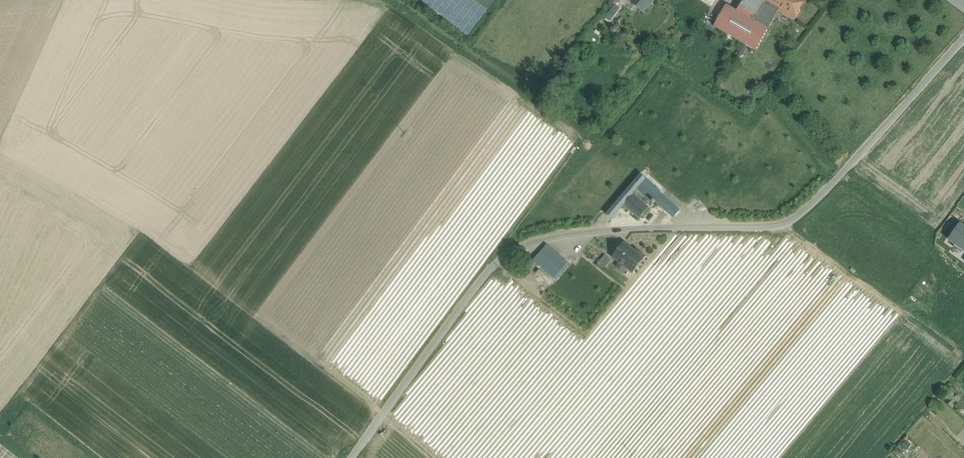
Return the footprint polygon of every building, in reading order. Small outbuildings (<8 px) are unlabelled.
[(465,30),(488,0),(425,0),(465,30)] [(613,3),(615,5),(620,9),(626,0),(615,0),(613,3)] [(644,13),(655,0),(629,0),(644,13)] [(759,0),(747,0),(742,7),(742,8),(756,16),(753,20),(769,29),(779,11),(759,0)] [(779,11),(793,19),(804,0),(759,0),(779,11)] [(738,11),(727,4),(714,26),(756,51),(769,29),(753,20),(756,16),(742,8),(742,7),(741,6),(738,11)] [(615,5),(601,25),(606,28),(620,9),(615,5)] [(744,44),(737,55),(741,57),(748,47),(744,44)] [(647,179),(641,174),(606,214),(612,219),(624,206),(634,194),(637,190),(647,179)] [(661,192),(647,179),(637,190),(652,202),(654,203),(655,202),(674,218),(681,210),(661,192)] [(634,194),(624,206),(639,219),(649,207),(634,194)] [(960,224),(949,240),(963,251),(963,227),(960,224)] [(637,254),(623,243),(612,258),(632,273),(644,257),(638,253),(637,254)] [(547,245),(533,261),(553,279),(567,262),(547,245)] [(610,261),(604,256),(597,265),(603,270),(610,261)] [(959,396),(950,404),(953,407),(962,398),(959,396)] [(0,445),(0,457),(17,457),(0,445)]
